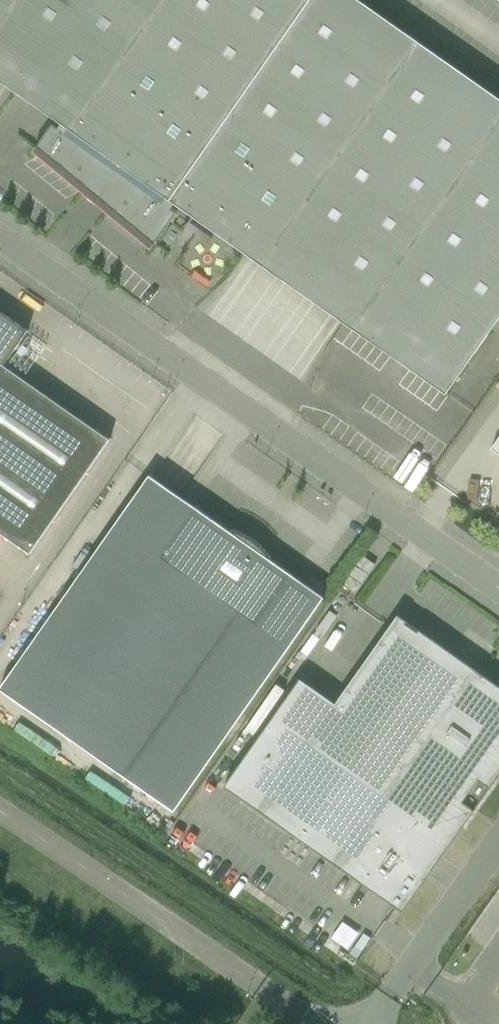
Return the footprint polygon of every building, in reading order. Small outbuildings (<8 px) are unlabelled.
[(15,90),(62,124),(58,128),(53,124),(37,147),(37,148),(38,147),(89,190),(88,191),(89,191),(90,190),(108,205),(108,206),(108,207),(109,206),(155,244),(154,244),(155,245),(178,212),(172,208),(175,204),(246,253),(344,322),(424,378),(446,394),(458,377),(498,319),(498,98),(424,46),(359,0),(0,0),(0,80),(15,90)] [(176,222),(180,226),(181,226),(185,221),(185,220),(180,217),(179,217),(176,222)] [(30,554),(99,456),(110,439),(91,426),(57,402),(55,401),(22,378),(4,365),(28,331),(0,312),(0,533),(30,554)] [(0,688),(0,689),(175,811),(313,614),(324,597),(307,585),(292,575),(267,557),(268,556),(262,549),(253,541),(242,535),(234,532),(233,533),(194,506),(152,477),(150,475),(149,476),(137,493),(0,688)] [(361,555),(341,584),(355,594),(375,564),(361,555)] [(224,786),(359,881),(394,905),(397,907),(422,871),(434,854),(459,818),(464,822),(462,825),(463,825),(464,826),(498,775),(498,704),(468,682),(476,670),(452,653),(398,615),(389,627),(335,703),(300,679),(287,696),(224,786)]
